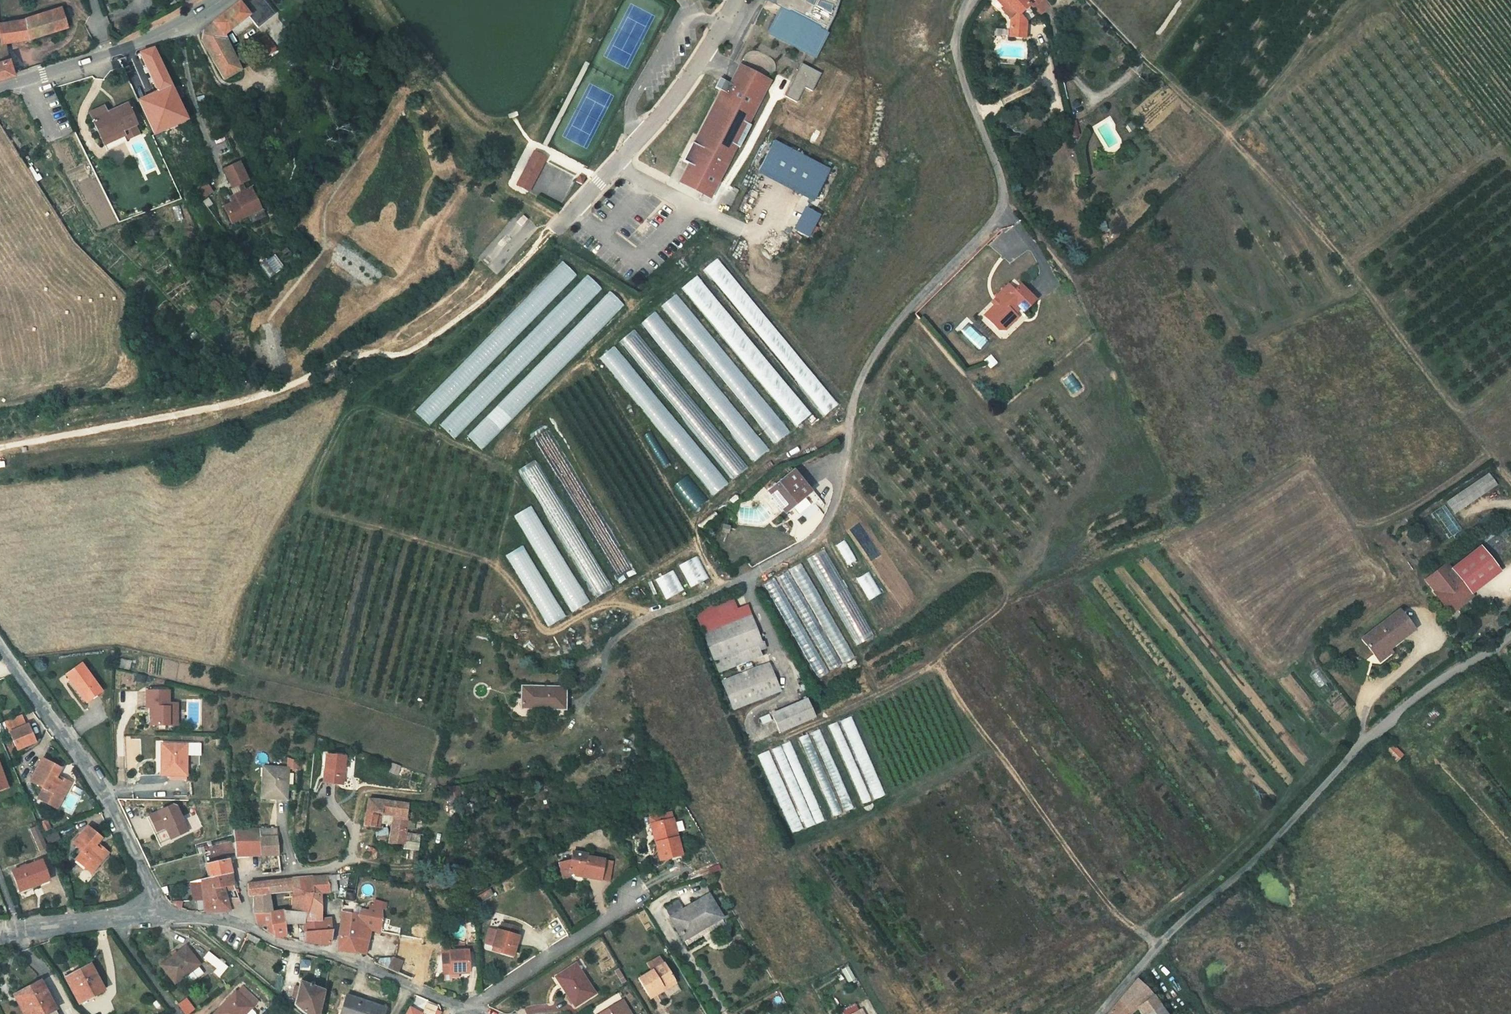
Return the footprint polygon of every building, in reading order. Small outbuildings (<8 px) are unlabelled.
[(228,28),(233,34),(250,21),(254,27),(271,13),(261,0),(249,0),(240,7),(246,13),(228,28)] [(775,2),(783,5),(769,33),(814,55),(834,16),(839,0),(776,0),(775,2)] [(1010,15),(1017,10),(1027,2),(1026,0),(1008,0),(1010,2),(1003,8),(1010,15)] [(1027,2),(1037,14),(1048,4),(1045,0),(1026,0),(1027,2)] [(237,69),(220,34),(228,28),(246,13),(240,7),(236,1),(197,29),(197,37),(220,79),(237,69)] [(17,18),(21,38),(57,26),(50,6),(19,17),(17,18)] [(1024,36),(1025,19),(1017,10),(1010,15),(1009,35),(1024,36)] [(0,20),(0,73),(10,71),(1,40),(21,38),(17,18),(0,20)] [(261,56),(274,48),(262,34),(252,40),(261,56)] [(137,98),(151,132),(186,117),(151,46),(135,50),(152,91),(137,98)] [(820,72),(800,61),(782,93),(794,100),(802,85),(811,90),(820,72)] [(737,63),(728,79),(735,82),(741,71),(761,82),(755,93),(758,95),(767,79),(737,63)] [(745,118),(758,95),(755,93),(761,82),(741,71),(735,82),(728,79),(725,77),(722,82),(719,87),(726,91),(721,100),(716,109),(711,118),(706,128),(701,136),(697,143),(689,139),(679,157),(684,160),(691,164),(686,172),(706,182),(710,175),(713,176),(732,142),(737,145),(750,121),(745,118)] [(721,100),(726,91),(719,87),(714,96),(721,100)] [(716,109),(721,100),(714,96),(709,104),(716,109)] [(126,99),(122,101),(126,110),(130,108),(126,99)] [(111,129),(130,121),(130,120),(134,118),(130,108),(126,110),(122,101),(121,100),(101,109),(100,105),(84,112),(94,136),(111,129)] [(711,118),(716,109),(709,104),(704,114),(711,118)] [(706,128),(711,118),(704,114),(698,124),(706,128)] [(1074,134),(1071,119),(1064,120),(1068,136),(1074,134)] [(1068,136),(1064,120),(1059,121),(1061,137),(1068,136)] [(701,136),(706,128),(698,124),(694,132),(701,136)] [(689,139),(697,143),(701,136),(694,132),(689,139)] [(777,142),(761,171),(814,199),(829,169),(777,142)] [(520,170),(523,171),(533,152),(530,150),(520,170)] [(533,152),(523,171),(520,170),(513,183),(524,189),(541,156),(533,152)] [(686,172),(691,164),(684,160),(673,180),(703,196),(713,176),(710,175),(706,182),(686,172)] [(243,179),(235,161),(220,168),(226,180),(230,178),(235,188),(230,191),(229,191),(231,197),(226,199),(218,203),(226,220),(257,206),(246,183),(241,186),(238,181),(243,179)] [(578,184),(582,176),(575,173),(572,180),(578,184)] [(230,178),(226,180),(230,191),(235,188),(230,178)] [(202,181),(193,189),(197,196),(207,189),(202,181)] [(820,215),(808,208),(796,228),(809,235),(820,215)] [(264,275),(277,266),(268,253),(255,262),(264,275)] [(836,406),(719,256),(704,268),(822,417),(836,406)] [(699,274),(683,286),(794,428),(810,415),(699,274)] [(786,434),(679,291),(664,303),(771,446),(786,434)] [(1023,324),(1027,327),(1040,317),(1027,300),(1020,305),(1015,299),(1011,302),(1002,308),(1004,311),(999,316),(987,325),(998,340),(1006,343),(1014,338),(1010,334),(1016,330),(1023,324)] [(658,309),(642,321),(751,463),(767,450),(658,309)] [(620,340),(707,451),(723,439),(637,328),(620,340)] [(1019,334),(1016,330),(1010,334),(1014,338),(1019,334)] [(599,356),(711,496),(727,484),(615,344),(599,356)] [(578,486),(549,428),(533,436),(562,494),(578,486)] [(584,546),(536,459),(519,469),(537,502),(547,496),(559,518),(553,522),(571,554),(584,546)] [(730,477),(748,469),(744,461),(732,466),(730,460),(724,463),(730,477)] [(806,491),(788,469),(784,473),(802,495),(806,491)] [(1446,502),(1454,514),(1497,485),(1488,472),(1446,502)] [(784,473),(762,491),(780,513),(802,495),(784,473)] [(673,486),(693,511),(707,500),(687,475),(673,486)] [(618,583),(632,575),(604,523),(590,531),(618,583)] [(847,565),(856,560),(845,540),(836,545),(847,565)] [(1481,546),(1450,567),(1466,588),(1497,566),(1481,546)] [(854,646),(871,638),(826,548),(809,556),(854,646)] [(696,556),(680,564),(690,586),(707,579),(696,556)] [(766,582),(815,678),(853,659),(803,561),(788,568),(789,570),(776,577),(766,582)] [(1445,561),(1427,573),(1437,585),(1449,601),(1453,606),(1470,594),(1466,588),(1450,567),(1445,561)] [(673,568),(656,577),(667,599),(685,591),(673,568)] [(856,581),(869,599),(879,592),(865,573),(856,581)] [(1437,585),(1433,588),(1445,604),(1449,601),(1437,585)] [(1370,651),(1381,643),(1384,646),(1412,625),(1398,608),(1359,637),(1370,651)] [(698,630),(708,658),(739,646),(743,656),(755,652),(754,649),(761,646),(757,639),(755,640),(744,612),(698,630)] [(1386,650),(1384,646),(1381,643),(1370,651),(1375,658),(1386,650)] [(743,656),(739,646),(708,658),(712,667),(743,656)] [(79,661),(62,673),(83,701),(99,689),(79,661)] [(762,661),(715,679),(726,708),(778,688),(776,683),(771,684),(762,661)] [(558,706),(559,684),(513,683),(513,706),(558,706)] [(162,688),(140,689),(141,705),(147,705),(148,711),(145,711),(145,722),(164,722),(164,716),(173,716),(172,700),(163,700),(162,688)] [(774,732),(808,718),(801,700),(766,713),(774,732)] [(19,712),(0,719),(0,720),(3,729),(23,721),(19,712)] [(830,724),(860,805),(884,796),(854,715),(830,724)] [(23,721),(3,729),(9,745),(29,737),(23,721)] [(822,728),(798,737),(807,761),(801,763),(804,771),(813,768),(831,817),(852,809),(822,728)] [(759,753),(789,834),(823,821),(793,741),(759,753)] [(156,742),(156,773),(181,774),(181,743),(156,742)] [(1386,749),(1397,761),(1403,755),(1392,743),(1386,749)] [(338,783),(340,754),(320,753),(319,781),(338,783)] [(34,797),(45,803),(47,799),(54,803),(66,782),(53,775),(56,769),(58,766),(41,755),(28,777),(40,784),(34,797)] [(288,800),(288,766),(259,766),(259,800),(288,800)] [(56,769),(53,775),(66,782),(68,777),(56,769)] [(450,781),(438,782),(439,792),(450,791),(450,781)] [(387,840),(401,841),(406,800),(367,797),(360,822),(369,823),(375,824),(377,812),(390,813),(387,840)] [(54,803),(47,799),(45,803),(52,808),(54,803)] [(171,804),(148,814),(155,829),(151,830),(158,845),(170,840),(169,837),(186,830),(174,805),(171,804)] [(672,852),(671,848),(681,846),(674,813),(654,817),(658,836),(655,837),(659,855),(672,852)] [(155,829),(148,814),(145,815),(151,830),(155,829)] [(33,848),(42,845),(30,817),(21,821),(33,848)] [(93,867),(104,851),(93,842),(96,838),(99,834),(85,824),(71,844),(81,852),(76,860),(85,866),(87,863),(93,867)] [(255,828),(257,836),(274,835),(272,827),(255,828)] [(257,836),(255,828),(230,829),(232,848),(233,853),(260,851),(257,836)] [(257,836),(260,851),(276,851),(274,835),(257,836)] [(96,838),(93,842),(104,851),(107,846),(96,838)] [(556,872),(569,871),(570,867),(584,870),(585,873),(600,876),(601,875),(609,877),(613,858),(604,857),(588,854),(588,850),(574,847),(573,855),(554,856),(556,872)] [(262,871),(279,869),(276,851),(260,851),(262,871)] [(227,864),(224,853),(209,857),(203,858),(206,871),(227,866),(227,864)] [(18,891),(47,880),(40,860),(11,870),(18,891)] [(206,871),(188,877),(189,898),(199,897),(225,895),(224,882),(231,881),(230,875),(227,866),(206,871)] [(309,873),(310,890),(319,889),(325,889),(324,872),(309,873)] [(279,907),(304,905),(310,890),(309,873),(245,881),(247,891),(250,891),(266,889),(289,887),(290,899),(279,900),(279,907)] [(268,908),(266,889),(250,891),(251,901),(252,909),(268,908)] [(304,905),(279,907),(282,933),(282,936),(290,937),(290,919),(303,920),(303,939),(311,940),(328,939),(327,916),(317,915),(319,889),(310,890),(304,905)] [(680,937),(718,915),(705,892),(680,906),(676,900),(663,908),(680,937)] [(225,895),(199,897),(200,908),(227,908),(237,899),(235,895),(225,895)] [(362,949),(366,938),(370,925),(375,926),(376,922),(378,914),(379,906),(366,902),(364,912),(338,909),(334,944),(362,949)] [(272,933),(282,933),(279,907),(268,908),(252,909),(256,919),(269,918),(269,925),(262,925),(272,933)] [(494,943),(502,945),(501,949),(513,953),(520,931),(517,931),(519,924),(503,919),(501,927),(499,927),(496,935),(494,943)] [(394,945),(397,931),(375,926),(370,925),(366,938),(394,945)] [(411,975),(421,936),(397,931),(394,945),(389,966),(411,975)] [(490,946),(501,949),(502,945),(494,943),(496,935),(493,933),(490,946)] [(172,979),(186,969),(198,959),(184,941),(159,961),(172,979)] [(466,945),(448,945),(447,948),(442,949),(442,967),(449,967),(449,965),(466,966),(466,945)] [(209,951),(204,958),(224,974),(229,967),(209,951)] [(647,990),(674,973),(663,956),(636,973),(647,990)] [(564,987),(573,1000),(592,987),(573,958),(557,969),(567,985),(564,987)] [(202,964),(198,959),(186,969),(189,973),(202,964)] [(88,964),(88,963),(67,975),(81,1000),(102,988),(88,964)] [(192,981),(203,974),(198,968),(188,976),(192,981)] [(322,986),(297,978),(293,1003),(306,1013),(316,1013),(322,986)] [(1153,995),(1137,978),(1105,1013),(1130,1013),(1132,1013),(1130,1009),(1137,1006),(1144,1013),(1166,1013),(1153,995)] [(18,991),(29,1013),(58,1013),(42,980),(18,991)] [(240,984),(234,989),(241,995),(246,990),(240,984)] [(331,1001),(338,1003),(334,1013),(380,1013),(383,1005),(336,988),(331,1001)] [(241,995),(234,989),(212,1013),(213,1013),(242,1013),(256,999),(246,990),(241,995)] [(18,991),(14,994),(24,1013),(29,1013),(18,991)] [(595,1013),(635,1013),(622,993),(592,1010),(595,1013)] [(179,1005),(186,1013),(189,1013),(195,1009),(187,998),(179,1005)] [(419,1009),(407,1002),(401,1013),(417,1013),(419,1009)] [(538,1013),(567,1011),(567,1003),(538,1005),(538,1013)] [(855,1005),(841,1013),(860,1013),(855,1005)]
